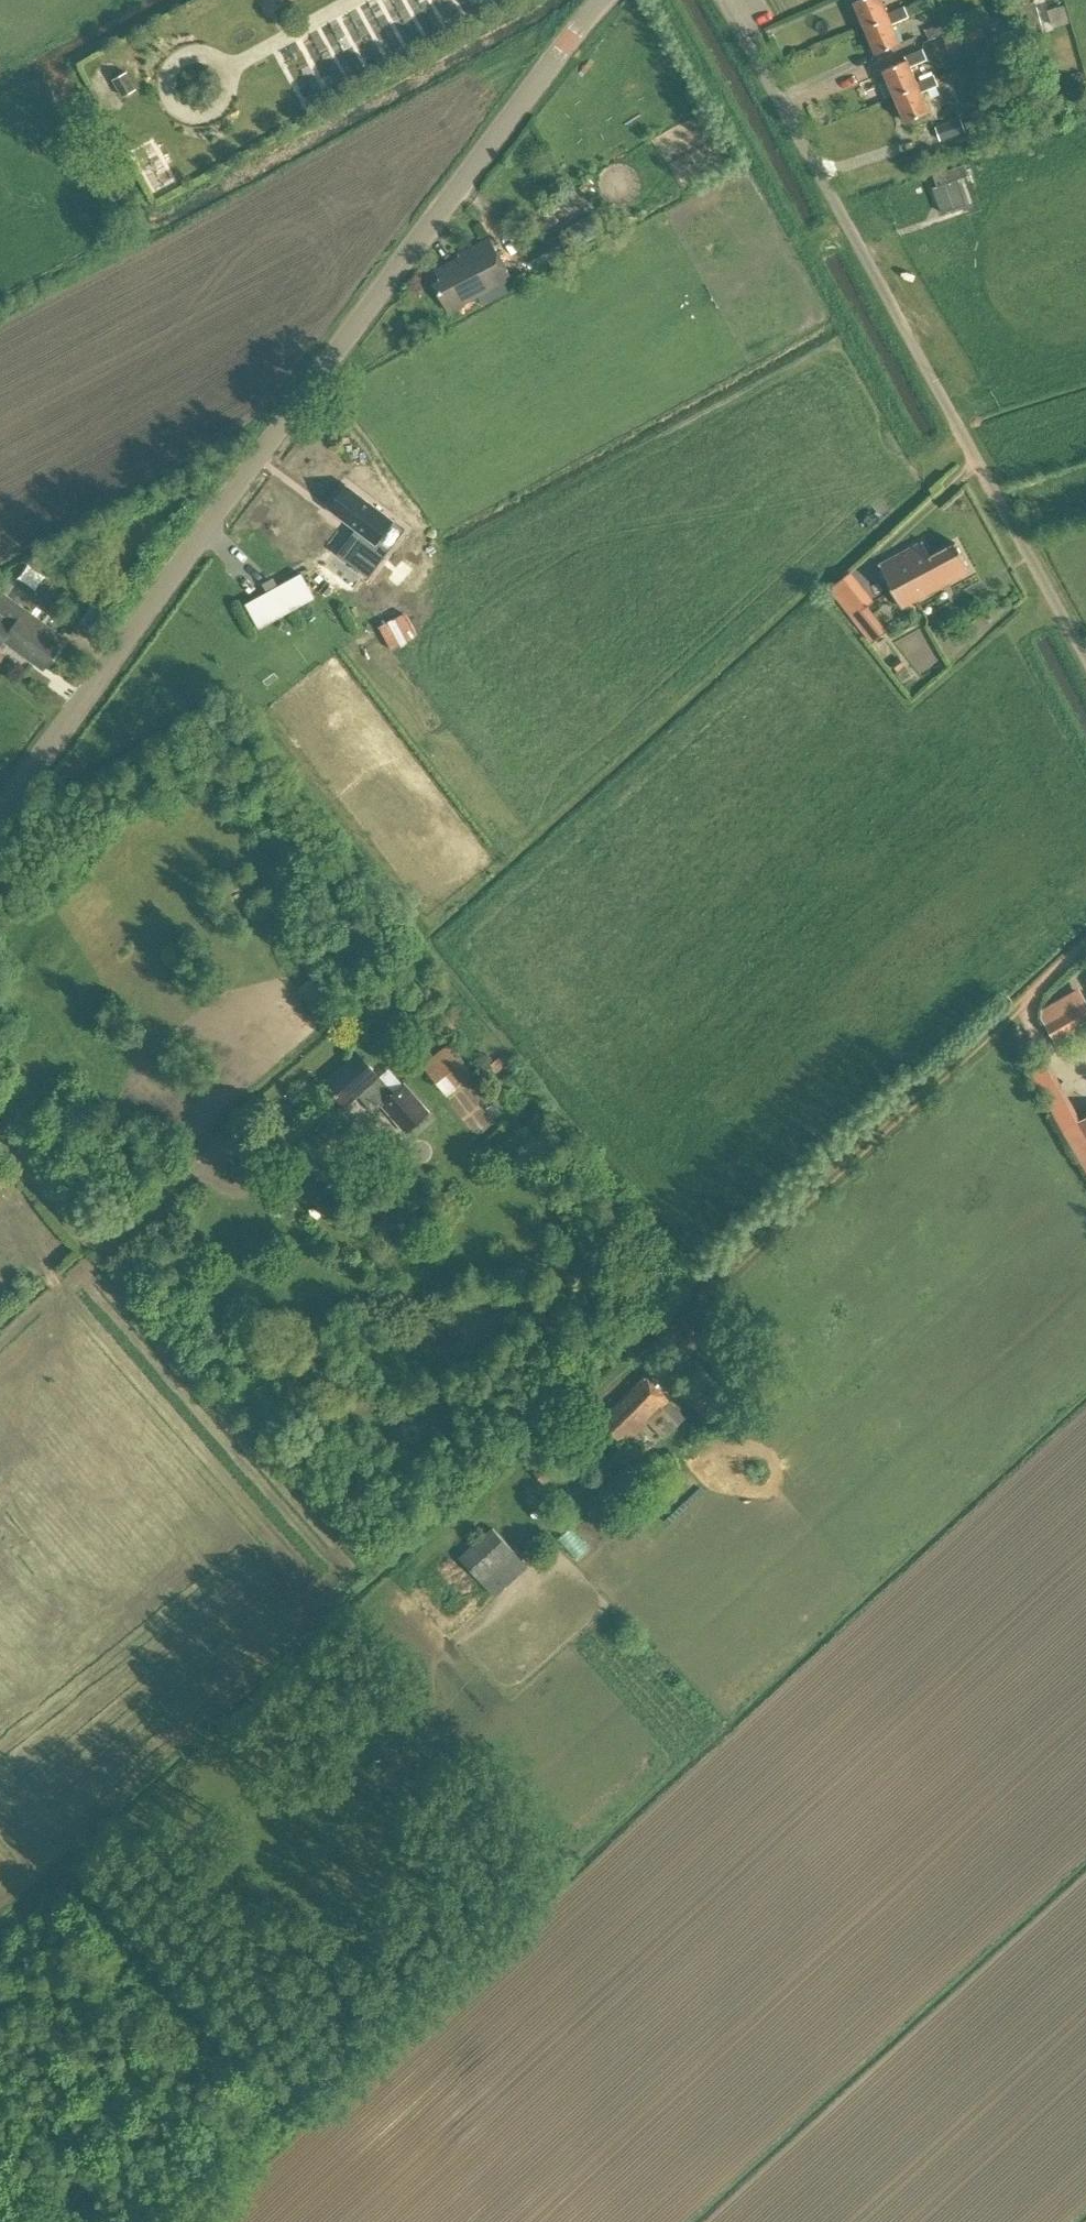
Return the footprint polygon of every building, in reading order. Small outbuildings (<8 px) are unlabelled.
[(854,2),(865,28),(889,18),(888,15),(881,0),(859,0),(854,2)] [(1031,0),(1014,0),(1025,40),(1044,35),(1034,2),(1032,3),(1031,0)] [(889,18),(865,28),(876,54),(900,44),(892,25),(908,17),(904,8),(888,15),(889,18)] [(983,35),(1014,24),(1010,12),(979,23),(983,35)] [(983,37),(983,35),(979,23),(943,36),(948,50),(983,37)] [(906,61),(883,71),(894,97),(918,86),(917,84),(910,67),(927,60),(923,51),(906,58),(906,61)] [(125,72),(113,79),(123,97),(135,90),(125,72)] [(918,86),(894,97),(905,123),(929,113),(921,93),(938,86),(934,77),(917,84),(918,86)] [(941,141),(966,133),(961,120),(936,128),(941,141)] [(941,212),(968,202),(960,180),(969,176),(965,165),(936,176),(940,187),(933,189),(941,212)] [(449,314),(512,280),(491,239),(460,256),(461,258),(436,271),(442,281),(434,286),(449,314)] [(330,509),(362,532),(362,531),(372,538),(389,513),(348,484),(330,509)] [(878,565),(902,609),(970,572),(955,543),(930,557),(922,542),(878,565)] [(22,574),(39,587),(49,573),(32,561),(22,574)] [(263,627),(321,597),(306,570),(249,600),(263,627)] [(873,601),(851,572),(830,589),(872,643),(885,633),(865,607),(873,601)] [(62,638),(4,596),(0,601),(0,649),(5,641),(44,670),(60,648),(56,646),(62,638)] [(1085,1027),(1085,1004),(1083,999),(1045,1021),(1058,1044),(1085,1027)] [(471,1072),(464,1062),(465,1062),(452,1047),(424,1069),(436,1083),(446,1076),(454,1086),(471,1072)] [(395,1095),(358,1053),(325,1083),(347,1107),(359,1095),(374,1111),(382,1104),(406,1131),(428,1111),(406,1086),(395,1095)] [(1077,1125),(1085,1140),(1085,1120),(1077,1125)] [(365,1169),(334,1132),(312,1150),(342,1188),(365,1169)] [(685,1418),(645,1376),(605,1414),(611,1420),(607,1424),(620,1438),(623,1434),(629,1440),(649,1421),(664,1437),(685,1418)] [(492,1528),(458,1557),(493,1597),(527,1566),(492,1528)]
